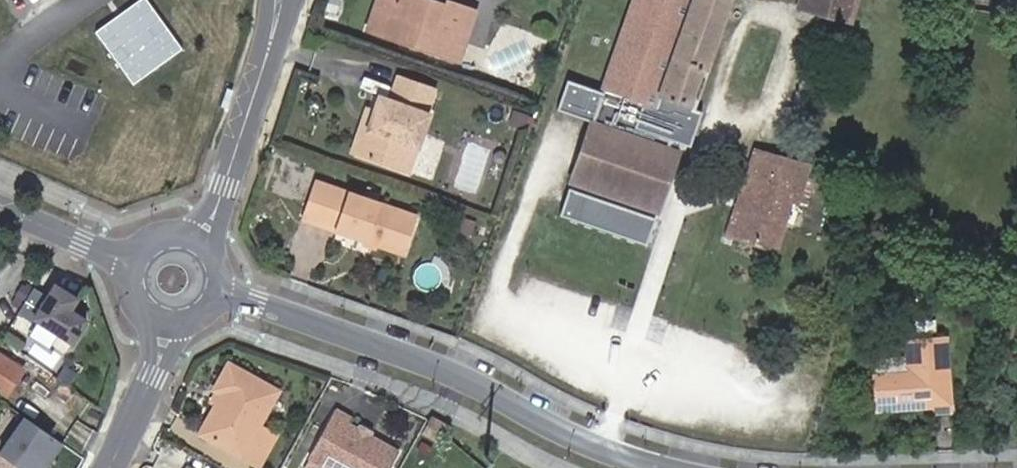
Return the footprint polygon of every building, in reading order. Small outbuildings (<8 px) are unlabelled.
[(456,62),(475,10),(447,0),(446,0),(444,6),(427,0),(379,0),(368,30),(456,62)] [(571,178),(570,178),(557,217),(645,247),(659,208),(658,208),(678,149),(688,151),(699,113),(691,110),(731,0),(633,0),(600,93),(568,83),(557,110),(591,121),(571,178)] [(856,0),(799,0),(796,10),(854,26),(856,0)] [(178,53),(141,1),(92,35),(129,87),(178,53)] [(409,145),(417,148),(429,120),(422,117),(432,91),(398,77),(387,104),(379,100),(373,113),(357,155),(398,171),(409,145)] [(357,155),(373,113),(368,111),(352,153),(357,155)] [(524,131),(528,118),(515,114),(511,125),(524,131)] [(408,175),(417,148),(409,145),(398,171),(408,175)] [(775,252),(793,201),(801,203),(813,169),(753,150),(723,235),(775,252)] [(331,221),(328,229),(404,256),(417,219),(316,182),(306,211),(331,221)] [(302,220),(328,229),(331,221),(306,211),(302,220)] [(55,283),(31,319),(72,347),(88,320),(71,310),(78,298),(55,283)] [(953,411),(947,338),(904,341),(907,374),(874,377),(877,411),(915,409),(915,403),(934,402),(935,413),(953,411)] [(9,381),(16,371),(0,361),(0,376),(9,381)] [(278,394),(228,366),(215,390),(218,392),(223,395),(217,406),(208,422),(216,426),(208,440),(258,467),(275,437),(253,425),(262,409),(268,412),(278,394)] [(0,376),(0,393),(9,381),(0,376)] [(223,395),(218,392),(211,403),(217,406),(223,395)] [(359,435),(349,429),(352,424),(335,414),(309,460),(324,467),(391,467),(397,456),(370,441),(359,435)] [(64,445),(23,416),(0,448),(0,455),(19,467),(47,467),(64,445)] [(438,442),(445,427),(430,419),(422,433),(438,442)] [(216,426),(208,422),(200,436),(208,440),(216,426)] [(362,430),(359,435),(370,441),(373,436),(362,430)] [(0,455),(0,467),(19,467),(0,455)]
